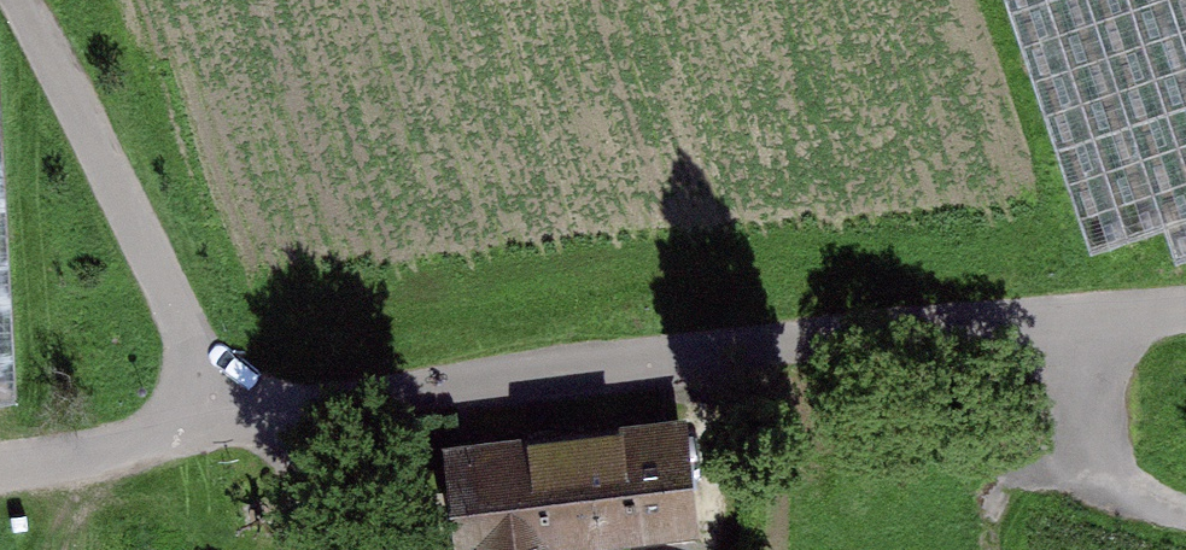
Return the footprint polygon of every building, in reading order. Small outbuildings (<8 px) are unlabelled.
[(1128,221),(1185,201),(1185,0),(1050,0),(1128,221)] [(20,397),(0,32),(0,399),(20,397)] [(504,549),(679,549),(731,544),(716,414),(491,439),(504,549)]
